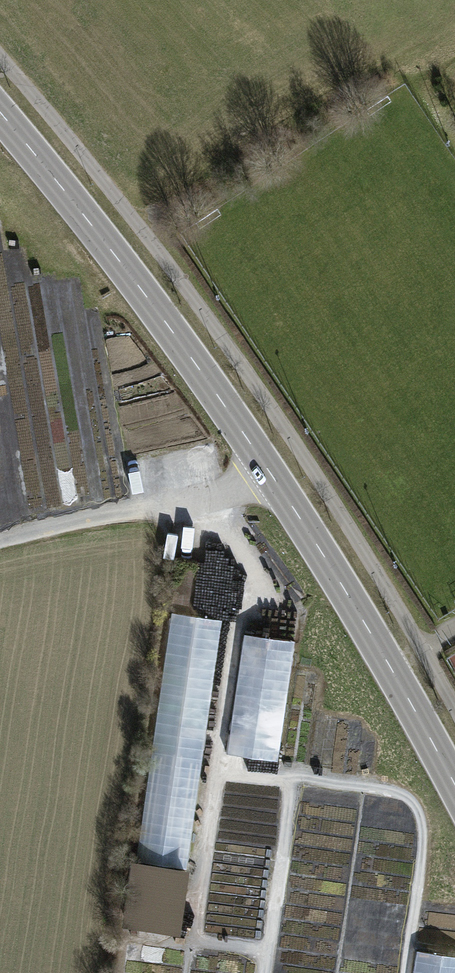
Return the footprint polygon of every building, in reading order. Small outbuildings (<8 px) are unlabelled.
[(194,565),(174,563),(171,603),(190,605),(194,565)] [(222,625),(172,618),(137,860),(187,868),(222,625)] [(297,643),(243,634),(223,750),(277,759),(297,643)] [(191,872),(132,863),(123,927),(182,935),(191,872)] [(416,949),(412,972),(454,972),(454,954),(416,949)]
